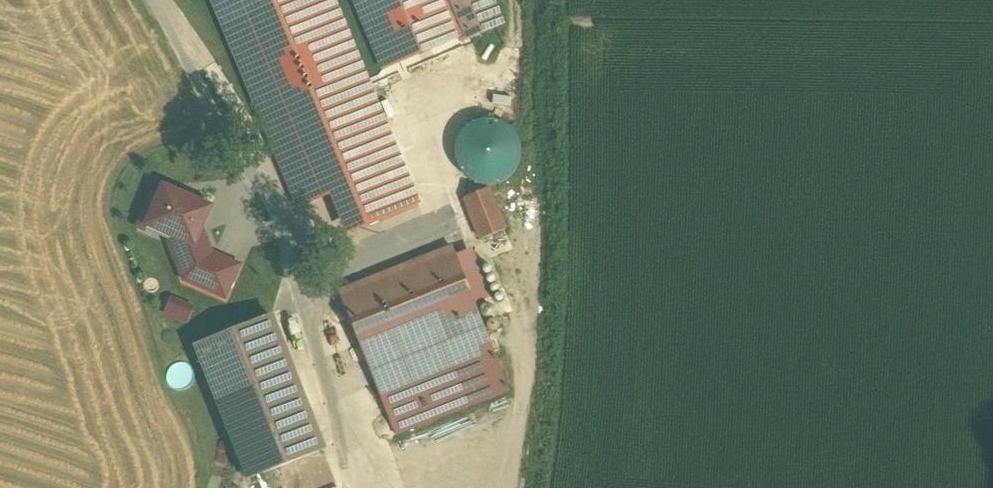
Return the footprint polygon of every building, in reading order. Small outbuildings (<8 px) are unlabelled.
[(383,71),(431,51),(422,29),(416,13),(449,0),(354,0),(383,71)] [(461,39),(465,48),(514,29),(501,0),(464,0),(469,11),(452,18),(461,39)] [(452,17),(422,29),(431,51),(461,39),(452,18),(452,17)] [(383,71),(331,92),(349,139),(371,194),(338,207),(352,244),(386,230),(386,231),(438,210),(383,71)] [(331,92),(268,117),(287,164),(349,139),(331,92)] [(523,165),(525,152),(522,140),(515,129),(504,122),(491,120),(479,123),(468,130),(461,141),(459,154),(462,166),(469,177),(480,184),(493,186),(506,183),(516,176),(523,165)] [(210,207),(164,188),(161,195),(152,192),(142,217),(150,220),(148,225),(174,236),(194,244),(201,229),(210,207)] [(490,190),(465,199),(482,240),(506,231),(490,190)] [(207,246),(201,229),(194,244),(174,236),(182,256),(207,246)] [(210,254),(207,246),(182,256),(176,258),(185,280),(226,298),(238,266),(210,254)] [(496,357),(460,263),(345,308),(383,402),(496,357)] [(181,325),(190,307),(167,296),(158,313),(181,325)] [(197,349),(253,487),(258,487),(344,454),(288,313),(197,349)] [(496,357),(383,402),(398,439),(511,393),(496,357)]
